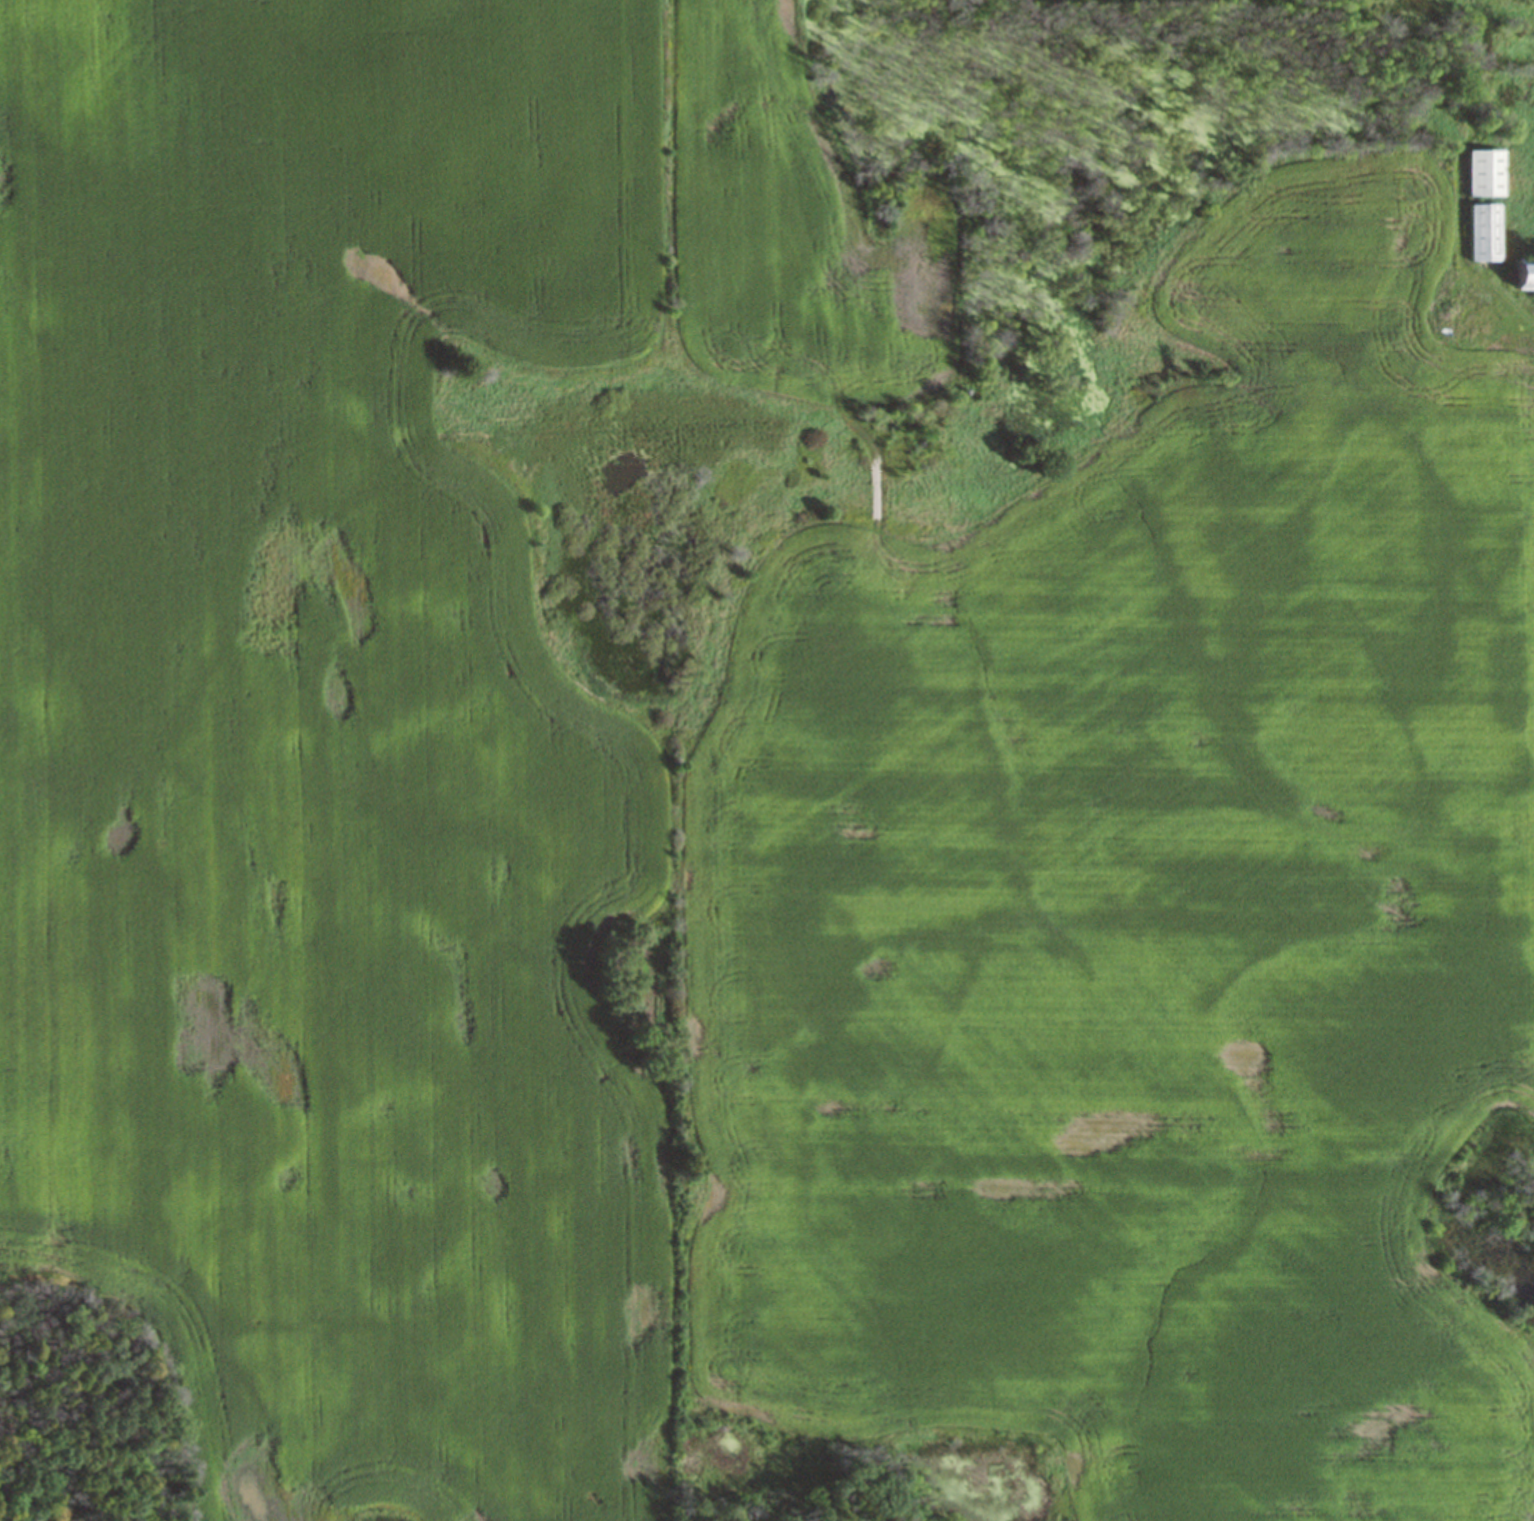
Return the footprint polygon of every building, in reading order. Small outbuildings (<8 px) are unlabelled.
[(1469,150),(1469,196),(1506,196),(1506,150),(1469,150)] [(1501,204),(1471,204),(1471,261),(1501,261),(1501,204)] [(1519,257),(1520,289),(1533,289),(1533,257),(1519,257)]
